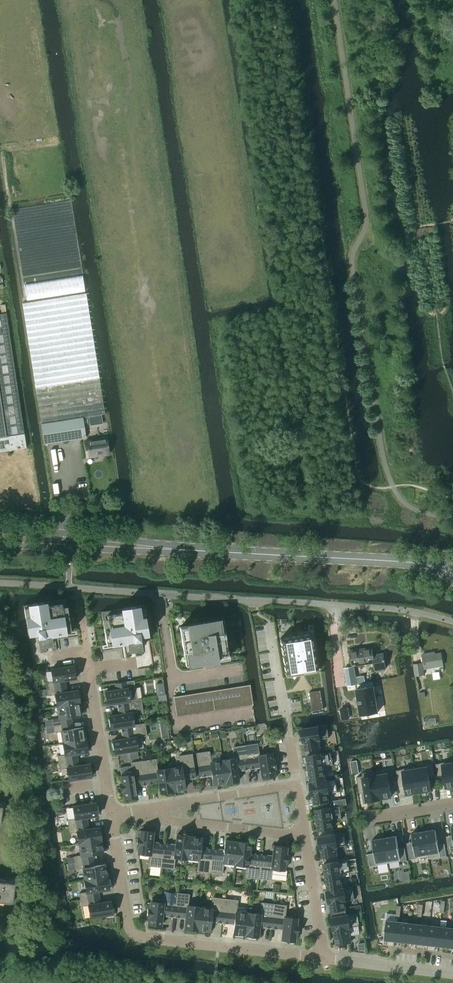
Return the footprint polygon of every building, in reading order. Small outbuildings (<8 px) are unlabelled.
[(82,417),(104,414),(85,294),(22,303),(44,443),(85,437),(82,417)] [(6,448),(7,450),(26,447),(6,313),(5,304),(0,305),(1,313),(0,314),(0,449),(6,448)] [(108,454),(106,438),(104,438),(103,431),(88,434),(89,440),(84,441),(87,457),(108,454)] [(52,644),(50,635),(71,632),(68,615),(65,598),(23,605),(28,634),(37,633),(39,646),(52,644)] [(106,645),(127,642),(128,651),(141,649),(139,635),(148,634),(143,605),(101,611),(106,645)] [(188,626),(179,627),(183,653),(188,652),(190,665),(214,661),(214,663),(215,663),(214,661),(216,661),(215,656),(228,654),(224,631),(220,632),(218,620),(188,624),(188,626)] [(280,638),(285,673),(317,668),(311,633),(280,638)] [(372,647),(350,651),(352,666),(374,662),(375,670),(386,668),(385,661),(385,660),(385,659),(384,659),(384,653),(373,655),(372,647)] [(441,653),(431,655),(431,653),(422,654),(425,668),(443,665),(441,653)] [(414,664),(416,676),(424,675),(422,663),(414,664)] [(46,682),(47,689),(62,686),(61,680),(76,678),(74,665),(51,669),(53,681),(46,682)] [(344,667),(347,685),(357,684),(354,666),(344,667)] [(107,704),(117,703),(117,702),(130,700),(137,699),(135,687),(134,681),(134,680),(118,683),(119,689),(105,691),(107,704)] [(163,682),(155,684),(157,695),(165,694),(163,682)] [(55,694),(56,706),(79,702),(78,690),(63,692),(62,686),(47,689),(48,695),(55,694)] [(373,686),(356,689),(361,714),(378,711),(373,686)] [(320,690),(308,692),(312,711),(323,709),(320,690)] [(111,729),(121,727),(133,725),(131,713),(143,711),(141,699),(141,698),(137,699),(130,700),(117,702),(117,703),(118,709),(119,709),(119,714),(108,716),(109,719),(108,719),(109,726),(110,726),(111,729)] [(52,719),(53,725),(68,723),(67,717),(81,715),(79,703),(80,703),(79,702),(56,706),(57,707),(59,718),(52,719)] [(348,709),(341,710),(342,719),(349,718),(348,709)] [(62,742),(62,743),(85,739),(83,727),(69,729),(68,723),(53,725),(54,732),(61,731),(63,742),(62,742)] [(121,727),(122,733),(123,739),(112,740),(113,743),(112,743),(113,750),(114,750),(114,753),(137,750),(135,738),(146,736),(144,723),(145,723),(133,725),(121,727)] [(303,742),(304,741),(306,749),(320,747),(318,739),(329,738),(327,725),(301,729),(303,742)] [(57,756),(58,762),(74,760),(73,754),(87,752),(87,749),(88,749),(87,742),(86,742),(85,739),(62,743),(64,755),(57,756)] [(257,743),(245,745),(248,769),(255,768),(254,767),(260,766),(261,777),(274,775),(273,768),(275,767),(274,760),(272,760),(271,752),(259,754),(257,743)] [(234,758),(222,760),(226,783),(238,781),(236,770),(242,769),(242,770),(248,769),(245,745),(232,747),(234,758)] [(226,783),(222,760),(220,761),(211,762),(210,755),(209,751),(197,753),(196,753),(199,777),(206,776),(206,775),(212,774),(213,784),(225,782),(225,783),(226,783)] [(307,756),(311,782),(325,780),(323,766),(333,764),(331,752),(307,756)] [(169,768),(172,791),(173,791),(173,790),(185,789),(183,779),(189,778),(189,779),(196,778),(192,753),(191,754),(179,756),(181,767),(169,768)] [(155,759),(143,761),(147,784),(153,783),(158,782),(160,793),(163,792),(163,793),(170,792),(170,791),(172,791),(169,768),(157,770),(155,759)] [(74,760),(58,762),(59,769),(66,768),(68,780),(91,776),(89,764),(75,766),(74,760)] [(438,776),(443,774),(446,787),(452,786),(452,760),(441,762),(442,763),(436,764),(438,776)] [(120,775),(121,783),(119,783),(120,791),(122,791),(124,798),(136,796),(135,785),(140,785),(147,784),(143,761),(131,762),(131,766),(120,767),(119,767),(121,775),(120,775)] [(415,769),(418,792),(431,790),(429,777),(435,776),(433,764),(426,765),(427,767),(415,769)] [(415,769),(415,767),(402,769),(396,770),(398,782),(404,781),(406,794),(418,792),(415,769)] [(379,799),(375,773),(375,771),(362,773),(362,776),(356,777),(358,789),(364,788),(366,801),(379,799)] [(387,771),(375,773),(379,799),(379,798),(391,796),(389,784),(395,783),(393,771),(387,772),(387,771)] [(311,782),(310,783),(312,795),(313,795),(314,803),(315,809),(329,807),(328,801),(327,793),(337,791),(335,779),(325,780),(311,782)] [(67,819),(68,826),(84,824),(83,818),(97,815),(95,802),(72,806),(74,818),(67,819)] [(332,828),(332,826),(331,820),(332,820),(341,818),(339,805),(329,807),(315,809),(318,830),(323,829),(324,835),(333,834),(332,828)] [(76,831),(78,843),(101,840),(99,827),(84,829),(84,824),(68,826),(69,833),(76,831)] [(436,829),(424,831),(428,858),(446,855),(444,843),(438,844),(436,829)] [(148,866),(161,867),(164,843),(157,842),(157,843),(152,842),(153,831),(140,830),(139,838),(137,837),(136,845),(138,845),(137,853),(150,854),(148,866)] [(424,831),(411,833),(413,846),(407,847),(410,858),(416,857),(415,855),(427,853),(428,858),(424,831)] [(324,835),(318,836),(320,849),(321,849),(323,857),(324,863),(337,861),(337,855),(335,847),(346,845),(344,832),(333,834),(324,835)] [(175,857),(186,859),(189,836),(176,834),(175,845),(170,844),(164,843),(161,867),(173,868),(175,857)] [(396,835),(384,837),(388,862),(407,859),(405,847),(399,848),(396,835)] [(197,871),(209,872),(212,848),(206,847),(206,848),(200,847),(201,837),(189,836),(186,859),(187,859),(187,858),(198,860),(197,871)] [(384,837),(372,839),(374,852),(368,853),(370,865),(388,862),(384,837)] [(74,856),(75,863),(90,860),(89,854),(103,852),(101,840),(78,843),(78,844),(79,844),(81,855),(74,856)] [(234,864),(235,864),(237,841),(237,842),(225,840),(224,850),(218,849),(219,848),(212,848),(209,872),(222,873),(223,862),(234,864)] [(245,877),(258,878),(261,854),(254,853),(254,854),(249,854),(250,843),(247,842),(247,841),(240,841),(237,841),(235,864),(247,866),(245,877)] [(261,854),(258,878),(270,880),(272,868),(284,870),(285,862),(287,862),(288,855),(286,854),(286,847),(273,845),(272,856),(267,856),(267,855),(261,854)] [(337,861),(324,863),(328,890),(342,888),(340,874),(350,872),(348,859),(337,861)] [(84,880),(107,876),(106,876),(104,864),(91,866),(90,860),(75,863),(76,869),(83,868),(84,879),(84,880)] [(79,893),(80,899),(95,897),(94,891),(109,889),(108,886),(109,886),(108,879),(107,879),(107,876),(84,880),(86,892),(79,893)] [(12,902),(14,883),(0,881),(0,901),(12,902)] [(330,903),(331,911),(332,917),(346,914),(345,908),(344,900),(354,899),(352,886),(342,888),(328,890),(327,890),(329,903),(330,903)] [(167,916),(174,916),(176,893),(164,891),(163,902),(150,901),(150,908),(148,908),(147,916),(149,916),(148,924),(161,925),(162,914),(167,915),(167,916)] [(194,929),(197,929),(199,906),(188,905),(189,894),(176,893),(174,916),(180,917),(185,917),(184,928),(187,928),(187,929),(194,930),(194,929)] [(95,897),(80,899),(81,906),(88,905),(90,917),(107,915),(114,914),(113,907),(112,908),(111,901),(96,903),(95,897)] [(216,922),(222,922),(225,899),(212,897),(211,908),(200,907),(200,906),(199,906),(197,929),(197,930),(197,929),(209,930),(210,920),(216,921),(216,922)] [(245,935),(248,912),(247,912),(236,911),(237,900),(225,899),(222,922),(228,923),(229,923),(234,923),(233,933),(245,935)] [(264,927),(271,928),(273,904),(261,902),(260,908),(248,907),(248,912),(245,935),(258,936),(259,926),(264,926),(264,927)] [(273,904),(271,928),(277,928),(282,928),(281,939),(294,941),(295,933),(297,933),(298,925),(296,925),(297,918),(285,916),(286,905),(273,904)] [(333,930),(334,930),(336,944),(350,942),(348,927),(358,926),(356,913),(346,914),(332,917),(331,917),(333,930)] [(386,920),(384,939),(395,940),(397,921),(386,920)] [(397,921),(395,940),(406,942),(408,922),(397,921)] [(408,922),(406,942),(416,943),(419,924),(408,922)] [(419,924),(416,943),(427,944),(429,925),(419,924)] [(429,925),(427,944),(438,945),(440,926),(429,925)] [(440,926),(438,945),(449,947),(451,927),(440,926)] [(364,943),(358,944),(359,951),(366,950),(364,943)]
